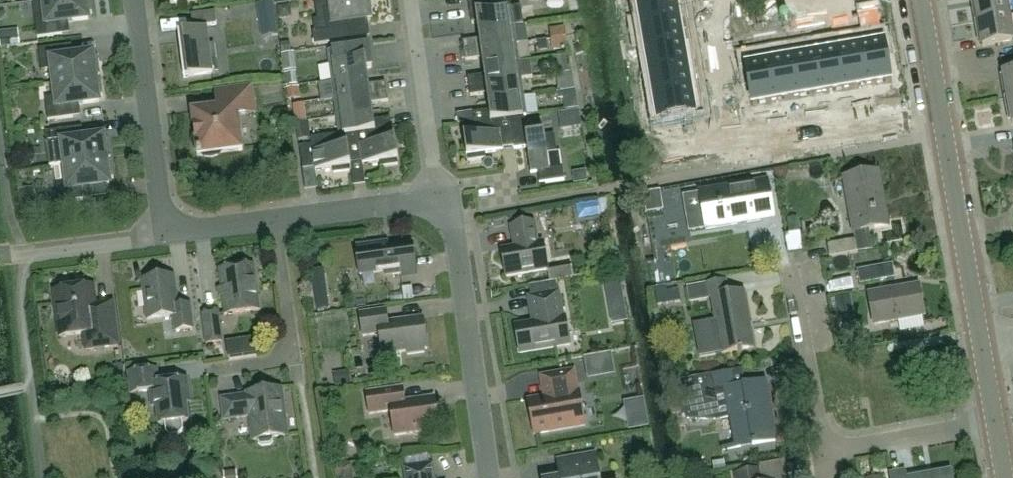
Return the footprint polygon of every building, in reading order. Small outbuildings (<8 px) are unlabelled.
[(35,16),(38,38),(63,35),(61,23),(89,20),(88,15),(93,14),(91,0),(54,0),(44,1),(34,2),(36,16),(35,16)] [(260,37),(278,35),(274,0),(257,0),(260,37)] [(329,9),(324,10),(327,31),(313,33),(315,46),(352,41),(350,28),(353,26),(353,21),(373,18),(371,0),(328,0),(329,9)] [(479,32),(514,27),(524,25),(522,7),(512,8),(511,0),(486,0),(469,2),(472,24),(478,23),(479,32)] [(646,4),(638,6),(642,30),(646,52),(692,44),(688,22),(684,1),(684,0),(680,0),(646,6),(646,4)] [(1010,13),(1008,0),(976,0),(979,19),(1010,13)] [(185,78),(186,78),(213,74),(211,59),(217,58),(215,45),(209,45),(207,26),(217,25),(215,12),(192,16),(194,32),(180,34),(180,33),(179,33),(185,78)] [(1012,30),(1010,13),(979,19),(983,44),(1012,39),(1012,30)] [(463,43),(465,52),(517,45),(514,27),(479,32),(480,40),(463,43)] [(568,49),(566,28),(550,29),(552,51),(568,49)] [(0,33),(0,41),(1,48),(21,46),(19,30),(0,33)] [(883,35),(859,39),(867,85),(891,81),(883,35)] [(822,93),(844,89),(867,85),(859,39),(837,43),(814,47),(822,93)] [(519,41),(521,59),(534,58),(531,40),(519,41)] [(692,44),(646,52),(650,75),(654,97),(700,89),(696,67),(692,44)] [(483,59),(484,68),(519,63),(517,45),(465,52),(466,61),(483,59)] [(55,84),(101,78),(99,59),(94,59),(93,55),(66,58),(64,46),(39,49),(42,71),(53,70),(55,84)] [(333,82),(368,77),(367,69),(373,68),(370,46),(329,52),(333,82)] [(769,55),(777,100),(800,96),(822,93),(814,47),(792,51),(769,55)] [(777,100),(769,55),(745,59),(753,105),(777,100)] [(468,78),(470,88),(522,81),(522,80),(533,78),(531,62),(519,63),(484,68),(485,76),(468,78)] [(1005,73),(1009,98),(1012,98),(1012,71),(1005,73)] [(575,90),(573,73),(557,75),(559,92),(575,90)] [(333,82),(335,100),(388,93),(386,84),(370,86),(368,77),(333,82)] [(104,97),(101,78),(55,84),(56,98),(46,99),(48,121),(73,118),(72,106),(100,102),(99,97),(104,97)] [(488,95),(489,103),(524,98),(522,81),(470,88),(471,97),(488,95)] [(198,157),(203,156),(205,157),(207,158),(209,158),(211,158),(214,158),(216,157),(218,156),(220,155),(221,153),(239,151),(239,152),(243,151),(242,147),(238,115),(256,113),(252,87),(217,92),(219,110),(197,112),(196,112),(193,112),(193,116),(194,116),(196,134),(195,136),(194,138),(194,140),(194,142),(194,145),(195,147),(195,149),(196,151),(198,153),(198,157)] [(700,89),(654,97),(658,121),(704,113),(700,89)] [(338,118),(373,113),(372,104),(389,102),(388,93),(335,100),(338,118)] [(475,123),(511,118),(525,116),(525,117),(527,117),(524,98),(489,103),(490,112),(473,114),(475,123)] [(301,120),(311,118),(308,101),(297,103),(301,120)] [(340,135),(340,136),(346,135),(392,128),(391,119),(375,121),(373,113),(338,118),(340,135)] [(528,138),(525,117),(525,116),(511,118),(515,150),(528,148),(531,174),(538,173),(540,185),(565,181),(563,168),(550,170),(548,154),(557,152),(555,136),(546,137),(545,135),(528,138)] [(475,123),(465,124),(467,137),(465,137),(467,157),(469,156),(469,161),(486,159),(485,154),(503,152),(503,149),(514,148),(515,150),(511,118),(475,123)] [(392,128),(346,135),(351,166),(351,164),(363,162),(363,165),(381,162),(381,167),(398,165),(397,160),(399,160),(396,141),(394,141),(392,128)] [(65,166),(112,160),(109,141),(105,142),(104,137),(76,141),(75,129),(45,133),(49,168),(55,168),(65,166)] [(340,136),(340,135),(311,139),(312,146),(300,148),(304,171),(315,169),(316,171),(333,169),(334,174),(351,171),(350,166),(351,166),(346,135),(340,136)] [(1012,169),(1012,159),(992,162),(993,172),(1012,169)] [(114,179),(112,160),(65,166),(55,168),(59,203),(84,200),(83,188),(110,185),(110,180),(114,179)] [(854,232),(869,229),(889,226),(880,172),(845,178),(854,232)] [(773,211),(769,185),(768,182),(700,193),(706,230),(761,221),(760,213),(773,211)] [(598,202),(577,206),(579,220),(601,216),(598,202)] [(654,207),(656,218),(673,214),(670,204),(654,207)] [(487,225),(494,238),(511,230),(504,216),(487,225)] [(515,248),(502,250),(507,277),(548,270),(544,243),(539,244),(536,223),(511,228),(515,248)] [(873,249),(869,229),(854,232),(855,239),(827,244),(829,256),(858,251),(873,249)] [(789,235),(791,254),(804,252),(802,233),(789,235)] [(381,243),(356,246),(360,275),(392,271),(393,276),(417,273),(413,244),(382,248),(381,243)] [(857,269),(859,284),(895,277),(892,263),(857,269)] [(254,266),(220,270),(226,315),(260,311),(254,266)] [(174,276),(143,280),(148,320),(174,317),(176,331),(193,329),(190,305),(178,306),(174,276)] [(516,327),(520,354),(570,346),(565,318),(563,318),(557,282),(547,284),(549,295),(529,298),(534,324),(516,327)] [(726,282),(688,289),(691,303),(712,299),(722,354),(754,349),(744,293),(728,296),(726,282)] [(436,283),(416,284),(417,297),(437,296),(436,283)] [(920,284),(869,293),(875,324),(925,315),(920,284)] [(96,307),(93,287),(80,288),(76,285),(71,286),(68,290),(54,291),(60,337),(84,334),(86,350),(118,346),(113,304),(96,307)] [(755,305),(757,325),(783,323),(781,294),(766,295),(767,308),(773,307),(773,316),(762,317),(761,305),(755,305)] [(386,311),(361,314),(364,337),(380,335),(383,356),(408,352),(408,355),(425,353),(424,350),(428,349),(424,318),(388,323),(386,311)] [(219,313),(203,315),(207,344),(223,342),(219,313)] [(183,432),(182,422),(188,421),(184,393),(189,392),(187,380),(159,384),(157,370),(129,373),(132,393),(151,391),(153,407),(157,407),(159,425),(165,424),(167,434),(171,437),(180,436),(183,432)] [(349,371),(333,374),(335,388),(351,385),(349,371)] [(578,392),(575,371),(541,377),(545,398),(528,401),(534,435),(585,426),(579,392),(578,392)] [(742,371),(676,384),(678,395),(688,419),(718,419),(731,417),(737,448),(776,441),(766,381),(744,385),(742,371)] [(367,394),(370,414),(392,411),(395,436),(439,430),(435,398),(405,403),(403,389),(367,394)] [(248,396),(222,400),(225,420),(250,417),(253,441),(258,440),(258,444),(262,447),(271,446),(274,442),(273,438),(286,436),(283,418),(287,418),(284,401),(281,401),(280,390),(247,394),(248,396)] [(330,460),(349,460),(349,439),(330,438),(330,460)] [(595,453),(594,453),(594,454),(580,457),(580,455),(579,456),(579,457),(568,459),(567,458),(566,458),(570,477),(600,477),(595,453)] [(433,465),(405,469),(406,477),(435,477),(433,465)] [(736,474),(737,477),(761,477),(760,469),(736,474)]
